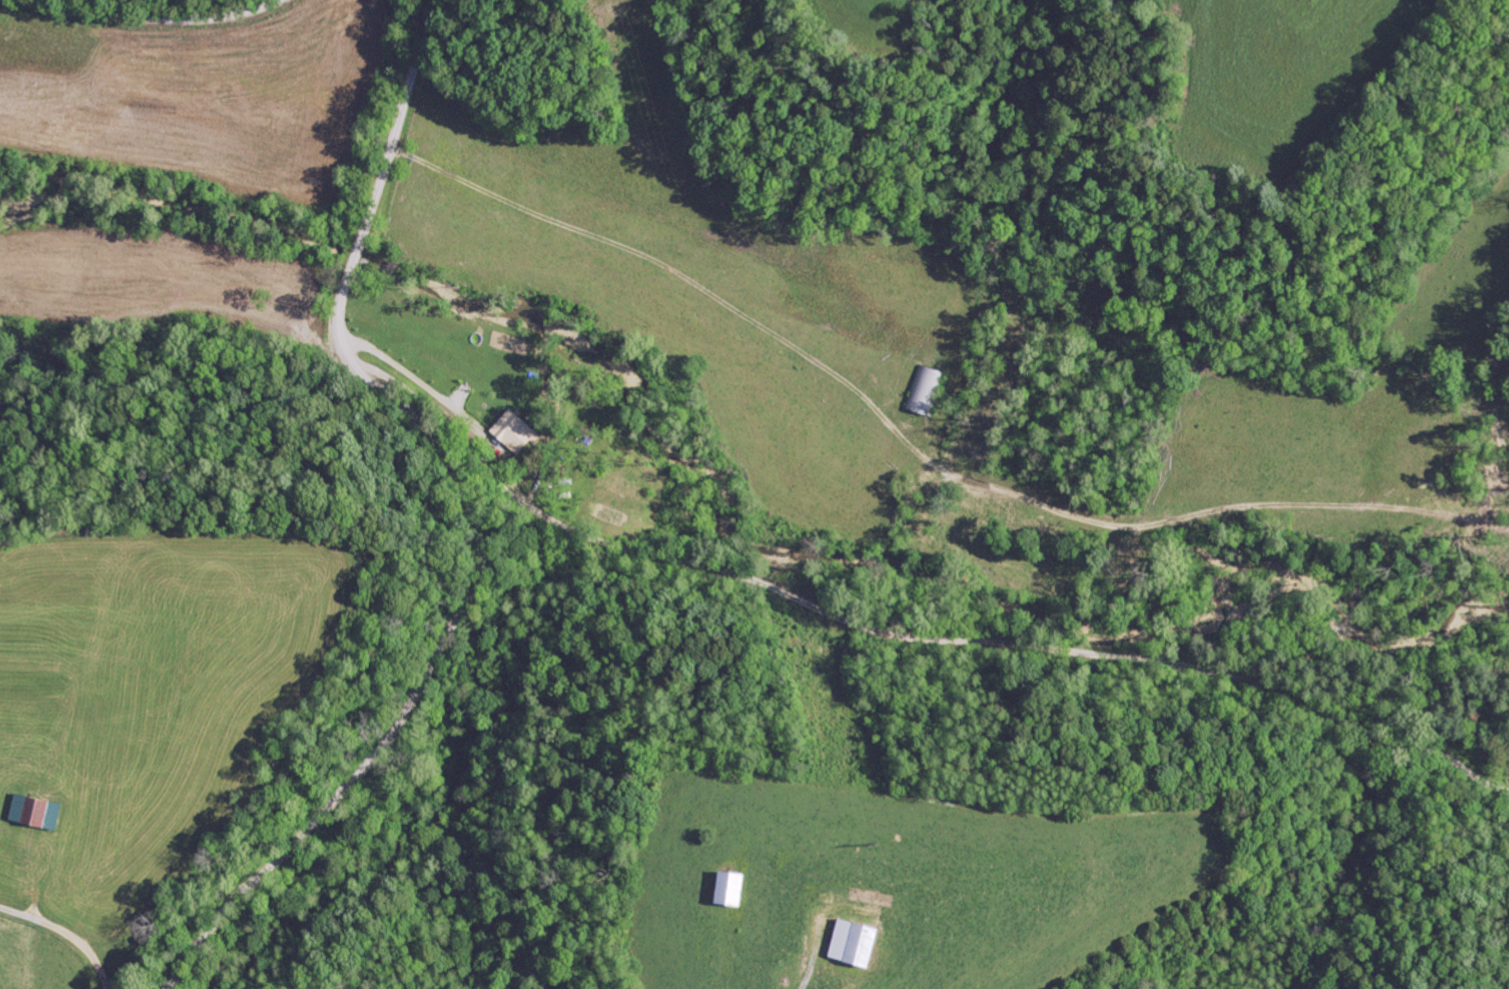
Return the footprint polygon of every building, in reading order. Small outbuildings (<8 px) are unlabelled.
[(490,431),(517,457),(538,435),(511,409),(490,431)] [(12,821),(49,826),(50,818),(62,820),(65,802),(16,795),(12,821)] [(719,903),(744,907),(749,874),(725,870),(719,903)] [(833,958),(876,968),(885,928),(842,918),(833,958)]
